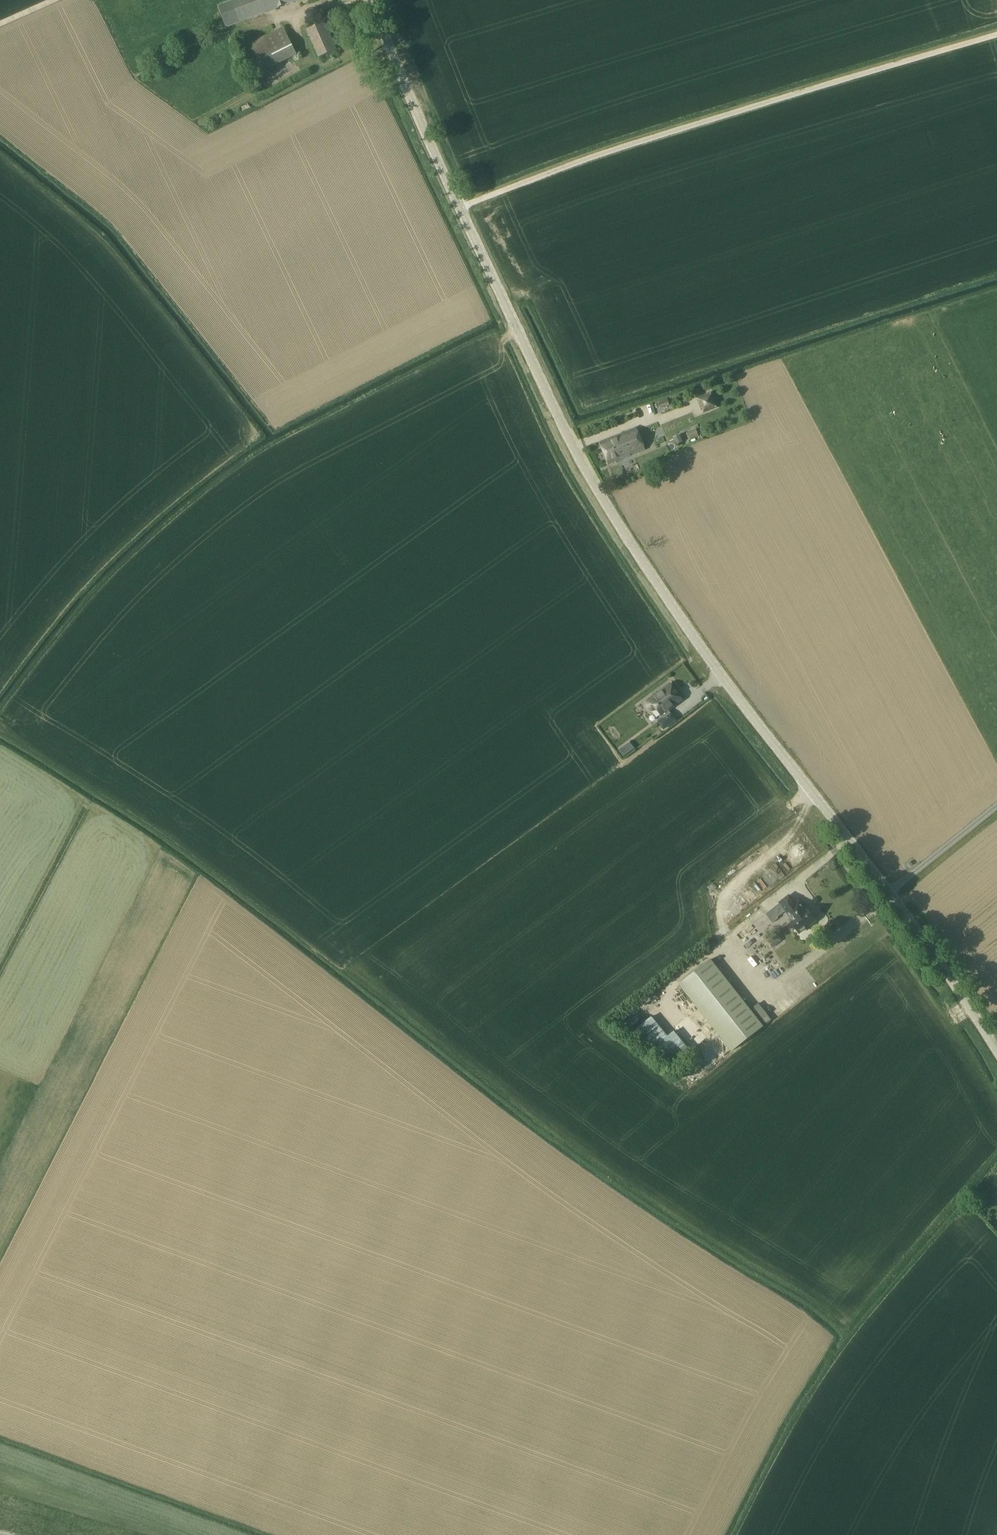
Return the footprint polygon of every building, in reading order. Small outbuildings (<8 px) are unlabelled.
[(219,7),(227,27),(298,0),(235,0),(219,7)] [(324,22),(307,30),(319,58),(337,50),(324,22)] [(297,55),(283,27),(244,47),(257,75),(297,55)] [(717,407),(711,393),(697,399),(703,413),(717,407)] [(636,428),(600,443),(609,464),(645,450),(636,428)] [(696,431),(686,435),(688,441),(698,436),(696,431)] [(675,444),(682,442),(679,434),(672,437),(675,444)] [(676,693),(670,684),(649,700),(648,701),(648,702),(647,702),(647,703),(647,705),(647,706),(648,707),(649,709),(651,710),(652,710),(653,710),(654,709),(655,709),(656,709),(656,708),(661,715),(662,714),(664,718),(670,713),(667,710),(682,700),(676,693)] [(664,718),(658,722),(664,729),(676,720),(670,713),(664,718)] [(623,757),(627,754),(622,748),(618,751),(623,757)] [(777,917),(786,911),(794,921),(791,922),(799,932),(816,920),(806,908),(804,910),(798,902),(796,904),(789,896),(779,903),(780,903),(765,914),(772,923),(778,918),(777,917)] [(772,947),(778,943),(774,937),(768,941),(772,947)] [(678,984),(731,1051),(763,1026),(770,1021),(758,1005),(751,1010),(711,959),(678,984)] [(790,997),(774,1010),(779,1016),(795,1003),(790,997)] [(649,1016),(636,1028),(669,1062),(686,1045),(672,1030),(667,1034),(649,1016)]
